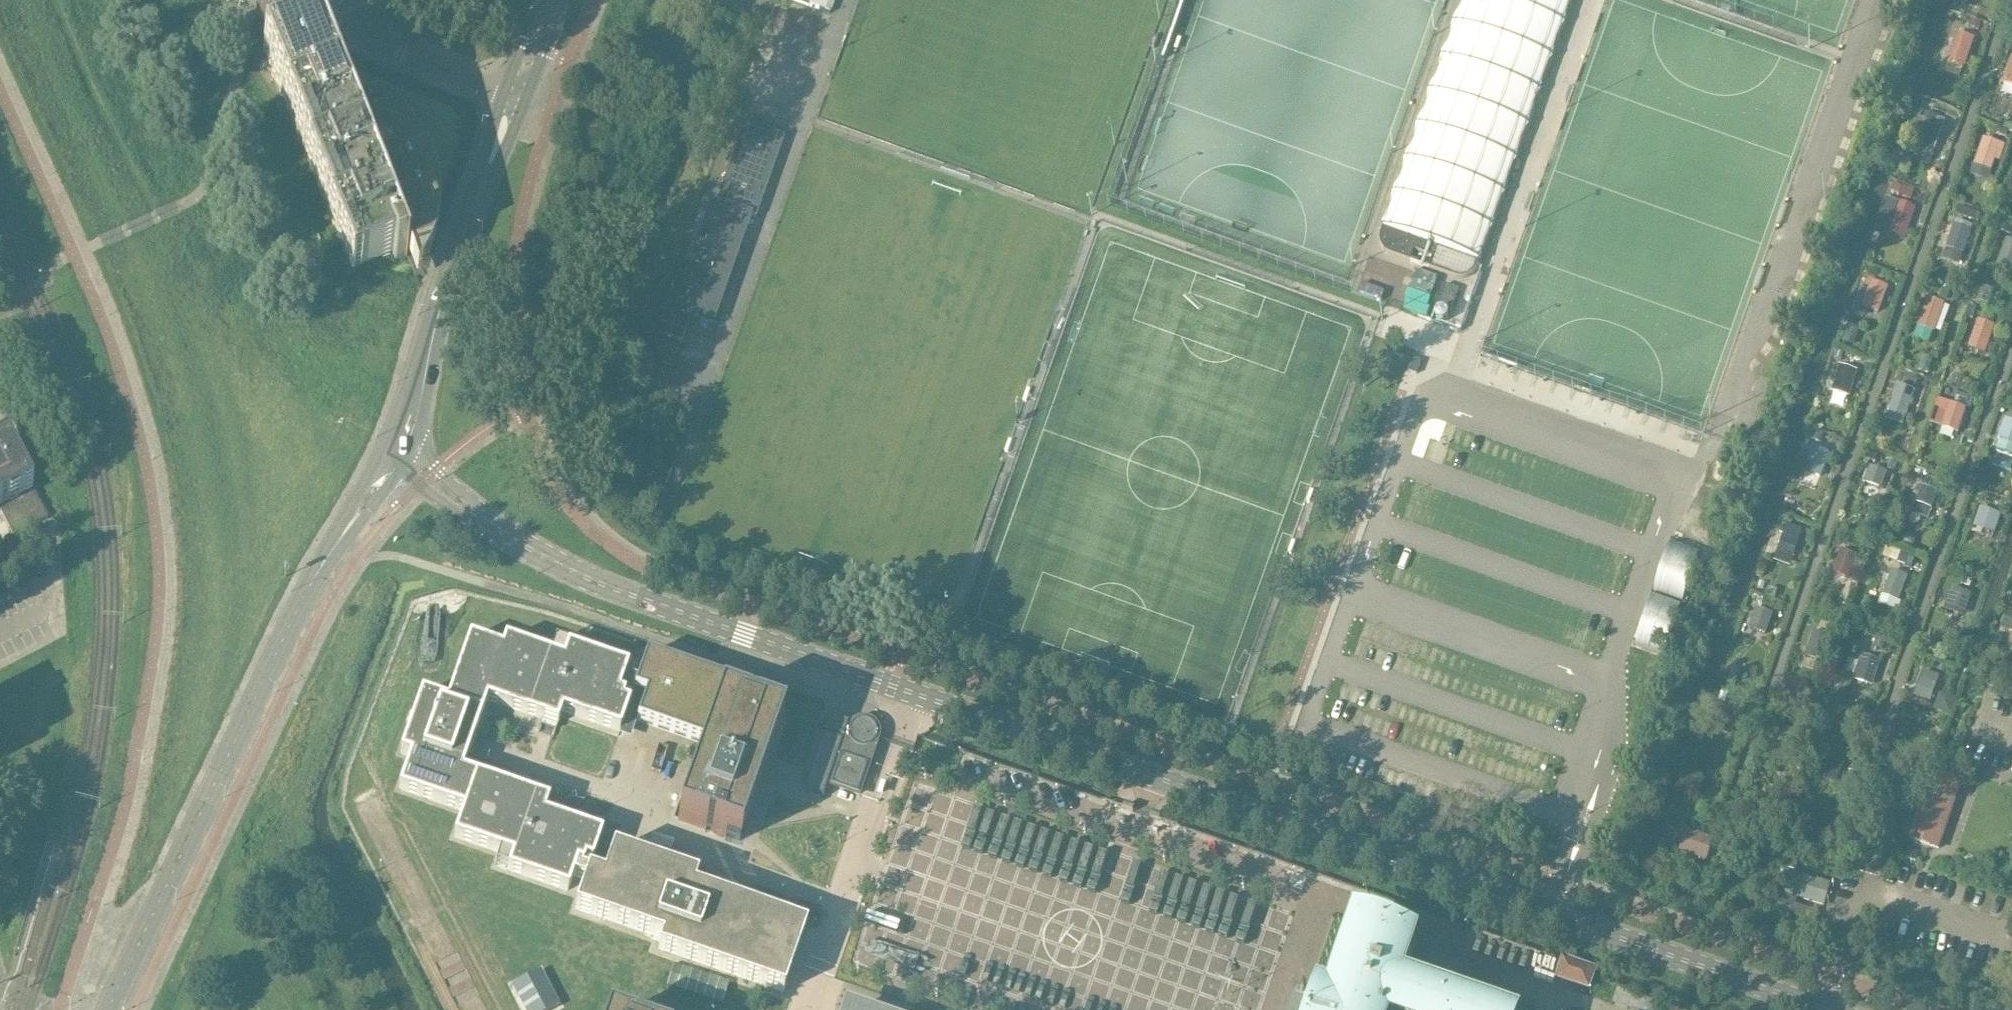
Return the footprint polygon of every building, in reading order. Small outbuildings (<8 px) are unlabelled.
[(835,0),(810,0),(808,6),(829,15),(835,0)] [(1380,238),(1380,242),(1381,245),(1383,248),(1385,251),(1387,253),(1390,255),(1452,277),(1456,277),(1459,277),(1462,277),(1465,276),(1468,275),(1471,273),(1474,271),(1476,269),(1478,266),(1518,151),(1522,141),(1571,0),(1463,0),(1382,228),(1381,231),(1380,235),(1380,238)] [(276,24),(274,30),(255,22),(268,54),(263,56),(352,271),(392,255),(395,261),(405,257),(406,258),(407,258),(400,242),(404,240),(411,263),(429,258),(433,246),(437,234),(439,212),(438,197),(435,184),(430,170),(424,158),(411,141),(400,130),(382,119),(365,125),(372,148),(364,155),(344,107),(341,99),(330,72),(323,56),(317,41),(276,24)] [(1964,68),(1974,38),(1957,32),(1947,62),(1948,63),(1945,74),(1958,78),(1962,67),(1964,68)] [(2011,56),(2002,84),(2011,87),(2011,56)] [(1936,149),(1944,125),(1928,120),(1919,144),(1936,149)] [(741,213),(751,217),(755,219),(784,137),(744,123),(708,227),(703,225),(680,293),(679,293),(673,308),(714,323),(720,307),(717,306),(741,238),(733,235),(741,213)] [(2001,164),(2007,146),(2002,145),(1983,138),(1973,167),(1992,173),(1996,162),(2001,164)] [(1907,232),(1915,208),(1898,202),(1890,227),(1907,232)] [(1964,254),(1972,226),(1955,221),(1946,249),(1964,254)] [(2006,238),(1997,265),(2011,270),(2011,240),(2006,238)] [(1880,314),(1890,287),(1871,281),(1862,308),(1880,314)] [(1451,312),(1459,289),(1445,284),(1437,307),(1444,310),(1451,312)] [(1935,334),(1946,304),(1926,297),(1915,327),(1935,334)] [(1405,311),(1428,311),(1428,303),(1405,303),(1405,311)] [(1969,308),(1966,317),(1974,320),(1977,310),(1969,308)] [(661,327),(659,334),(682,342),(684,335),(688,324),(665,316),(661,327)] [(1985,355),(1995,326),(1978,320),(1977,323),(1965,318),(1962,325),(1975,330),(1968,349),(1985,355)] [(1640,426),(1645,411),(1485,356),(1480,370),(1533,388),(1533,389),(1640,426)] [(1418,373),(1422,361),(1413,358),(1408,371),(1409,372),(1417,375),(1418,373)] [(1851,398),(1858,372),(1839,366),(1831,392),(1851,398)] [(1907,416),(1915,391),(1898,385),(1889,410),(1907,416)] [(1943,401),(1939,411),(1945,413),(1948,403),(1943,401)] [(1959,433),(1967,409),(1950,404),(1942,427),(1959,433)] [(2006,419),(1999,439),(2011,443),(2011,421),(2006,419)] [(13,537),(48,519),(7,442),(0,445),(0,512),(13,537)] [(1817,490),(1829,454),(1814,448),(1801,484),(1817,490)] [(1882,489),(1887,474),(1870,468),(1864,482),(1882,489)] [(1933,508),(1939,492),(1921,486),(1915,502),(1933,508)] [(1994,534),(2001,515),(1981,508),(1974,527),(1994,534)] [(1794,557),(1803,530),(1787,524),(1778,552),(1794,557)] [(1849,578),(1858,556),(1841,551),(1833,572),(1849,578)] [(1892,570),(1883,594),(1899,600),(1908,575),(1892,570)] [(1965,613),(1971,595),(1952,588),(1946,607),(1965,613)] [(1766,635),(1773,615),(1757,608),(1750,629),(1766,635)] [(2007,611),(2001,631),(2011,635),(2011,613),(2007,611)] [(1831,636),(1814,630),(1805,656),(1822,661),(1831,636)] [(783,993),(806,929),(805,928),(694,890),(697,880),(697,879),(613,850),(612,851),(612,852),(598,847),(601,836),(601,835),(544,816),(548,803),(462,773),(486,702),(557,726),(561,713),(619,733),(629,706),(629,705),(622,703),(624,697),(624,696),(618,695),(627,669),(627,668),(567,647),(567,648),(562,660),(505,640),(504,640),(501,650),(470,639),(469,639),(447,703),(422,694),(421,694),(400,754),(401,755),(410,758),(399,789),(399,790),(463,812),(454,837),(454,838),(511,858),(507,870),(508,871),(567,892),(568,891),(573,878),(584,882),(575,909),(575,910),(661,940),(658,950),(783,993)] [(1882,654),(1865,648),(1856,676),(1873,681),(1882,654)] [(646,654),(633,690),(645,694),(636,721),(703,744),(677,820),(739,841),(782,719),(756,710),(761,694),(646,654)] [(1924,670),(1914,697),(1931,704),(1941,677),(1924,670)] [(1939,693),(1938,709),(1954,711),(1955,695),(1939,693)] [(854,724),(832,717),(831,716),(805,793),(824,799),(829,784),(859,795),(870,764),(864,762),(868,748),(870,748),(872,747),(874,746),(876,744),(877,742),(878,738),(879,737),(879,735),(879,733),(878,731),(878,729),(877,728),(876,726),(875,725),(873,723),(871,722),(869,721),(867,721),(865,720),(862,720),(860,721),(858,722),(856,723),(854,724)] [(1939,851),(1962,783),(1930,771),(1907,839),(1939,851)] [(883,782),(879,795),(883,796),(887,784),(883,782)] [(1689,830),(1682,847),(1709,857),(1716,839),(1689,830)] [(1825,909),(1831,887),(1778,871),(1771,891),(1799,900),(1825,909)] [(1417,942),(1396,934),(1400,923),(1383,917),(1378,928),(1358,921),(1332,997),(1322,993),(1316,1009),(1522,1009),(1454,986),(1450,998),(1403,982),(1417,942)] [(1600,966),(1565,952),(1563,958),(1556,974),(1592,987),(1596,976),(1600,966)]
